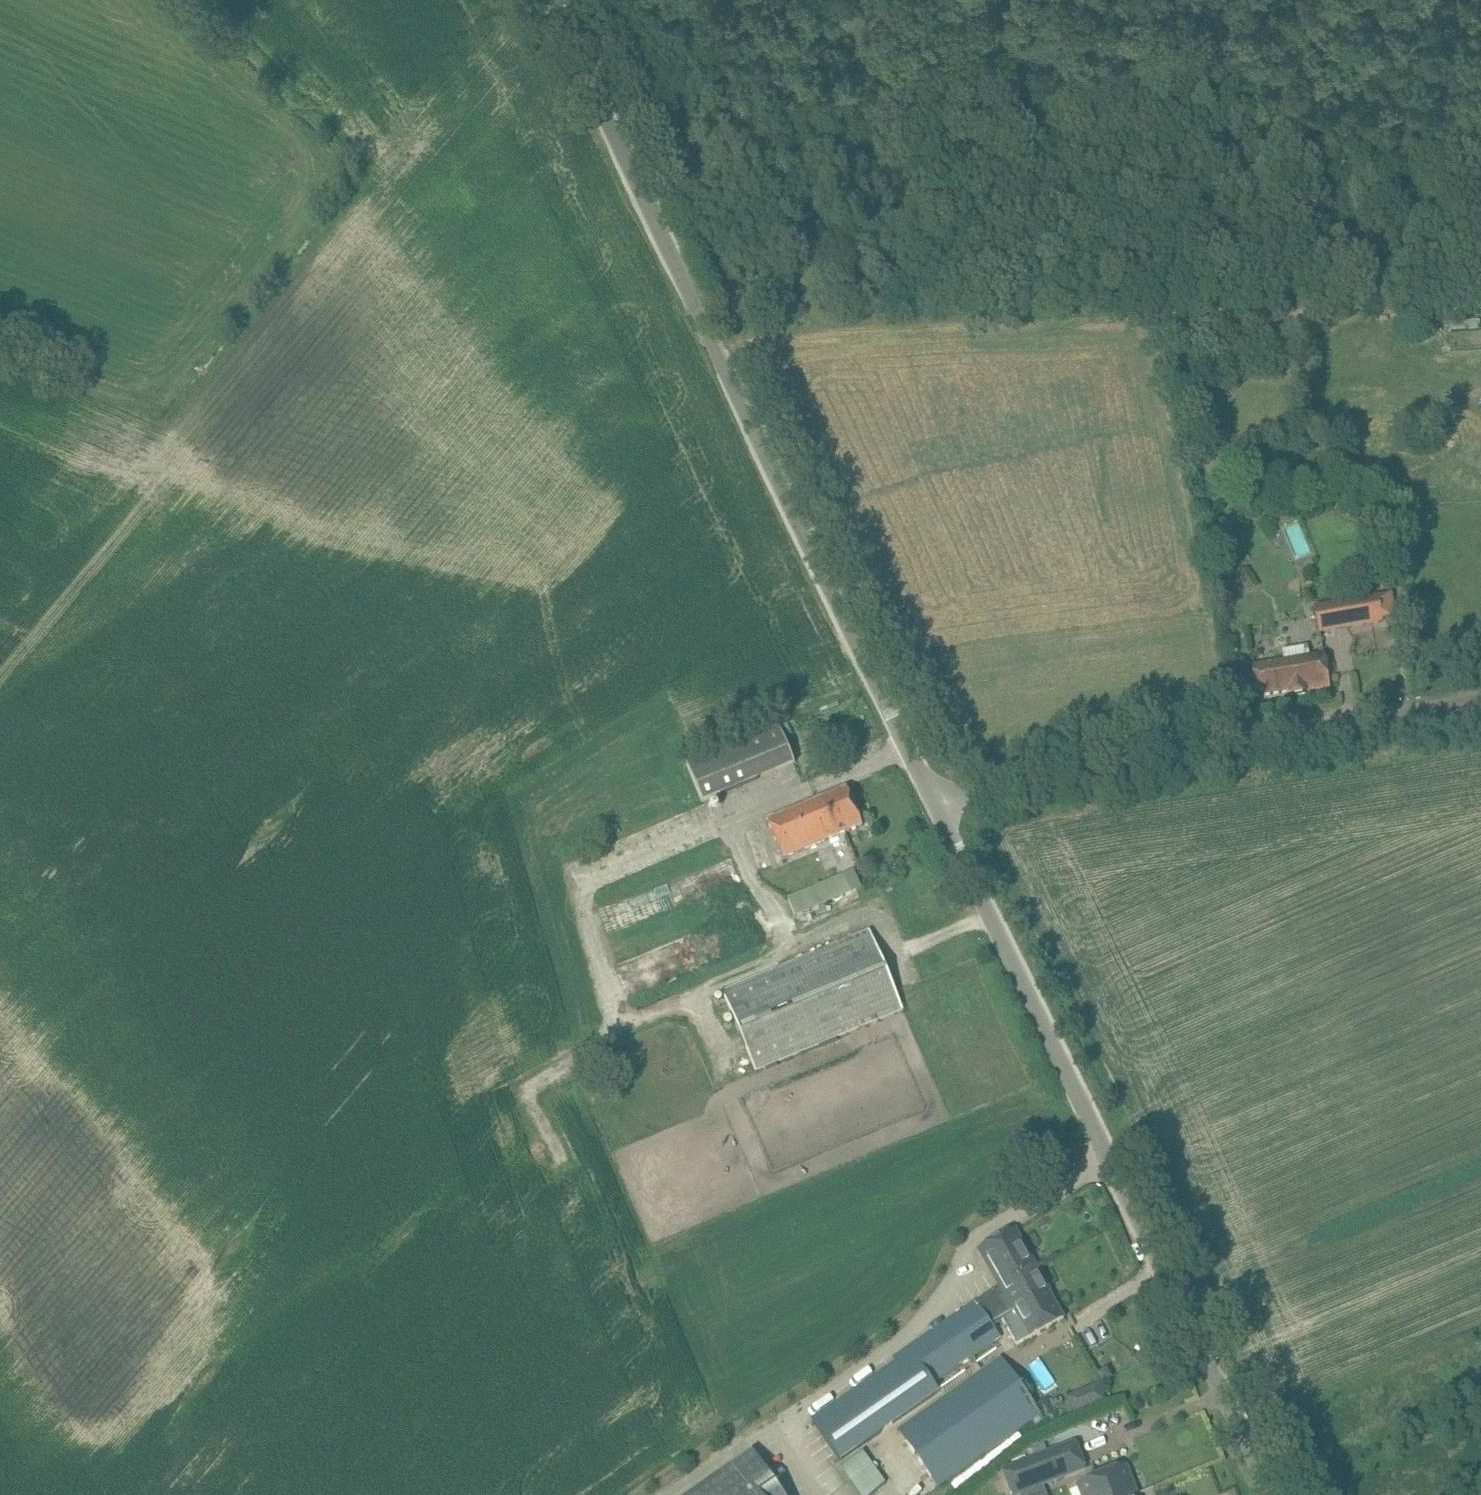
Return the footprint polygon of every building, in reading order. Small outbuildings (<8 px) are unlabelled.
[(1382,616),(1395,614),(1391,592),(1314,606),(1319,631),(1383,620),(1382,616)] [(1280,652),(1282,661),(1252,666),(1257,697),(1297,690),(1298,695),(1330,689),(1324,654),(1312,656),(1310,646),(1280,652)] [(689,760),(703,800),(798,767),(784,727),(689,760)] [(862,826),(847,789),(767,822),(783,859),(862,826)] [(843,875),(789,896),(798,917),(863,891),(845,846),(834,850),(843,875)] [(723,992),(755,1072),(904,1010),(871,930),(723,992)] [(1014,1339),(1027,1331),(1031,1337),(1064,1318),(1049,1292),(1051,1291),(1015,1228),(978,1249),(999,1287),(976,1302),(975,1301),(907,1348),(910,1351),(813,1419),(841,1461),(940,1392),(934,1384),(1001,1338),(994,1327),(1004,1320),(1014,1339)] [(944,1398),(898,1431),(938,1486),(1040,1414),(1032,1404),(1000,1358),(981,1371),(970,1379),(944,1398)] [(1100,1384),(1068,1397),(1076,1415),(1108,1402),(1100,1384)] [(1002,1470),(1012,1494),(1016,1494),(1020,1493),(1021,1494),(1046,1494),(1042,1485),(1085,1468),(1075,1442),(1002,1470)] [(754,1451),(691,1494),(785,1494),(754,1451)] [(863,1451),(843,1464),(864,1494),(868,1494),(885,1483),(863,1451)] [(1126,1465),(1078,1484),(1082,1494),(1134,1494),(1137,1494),(1126,1465)]
